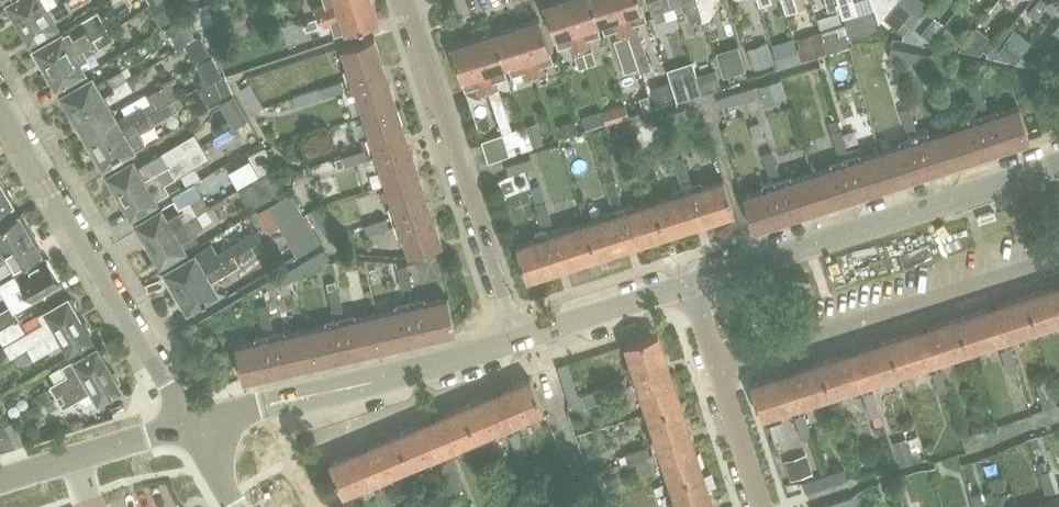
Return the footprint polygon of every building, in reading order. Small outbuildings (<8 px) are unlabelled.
[(18,19),(51,0),(7,0),(9,3),(7,4),(12,13),(14,12),(18,19)] [(18,19),(22,26),(20,27),(26,36),(28,35),(29,38),(60,21),(56,14),(79,0),(51,0),(18,19)] [(325,3),(317,6),(319,13),(360,0),(324,0),(325,3)] [(372,0),(360,0),(319,13),(323,25),(331,23),(335,34),(378,20),(372,0)] [(544,4),(554,36),(557,47),(570,43),(572,51),(583,48),(567,0),(558,0),(544,4)] [(583,48),(591,45),(589,37),(600,33),(596,22),(589,0),(567,0),(583,48)] [(619,37),(615,38),(626,70),(640,66),(619,0),(594,0),(605,33),(616,29),(619,37)] [(640,66),(640,67),(650,64),(635,23),(647,19),(641,0),(619,0),(640,66)] [(675,4),(673,0),(649,0),(655,20),(664,17),(662,8),(675,4)] [(675,4),(685,1),(690,19),(701,16),(696,0),(673,0),(675,4)] [(701,16),(702,20),(708,18),(719,0),(696,0),(701,16)] [(787,19),(800,15),(795,0),(781,0),(787,19)] [(830,9),(840,5),(839,0),(827,0),(830,9)] [(840,5),(844,15),(858,11),(854,0),(839,0),(840,5)] [(874,8),(879,22),(898,0),(871,0),(874,8)] [(898,38),(920,13),(904,0),(898,0),(879,22),(881,28),(883,36),(898,38)] [(1057,6),(1058,3),(1058,0),(1035,0),(1028,9),(1034,15),(1042,7),(1050,14),(1057,6)] [(208,2),(190,8),(196,28),(215,22),(208,2)] [(881,28),(879,22),(874,8),(846,17),(852,36),(881,28)] [(920,14),(920,13),(898,38),(915,40),(919,34),(927,40),(942,21),(925,8),(920,14)] [(198,36),(187,13),(164,25),(176,48),(185,43),(198,36)] [(316,18),(303,22),(306,29),(318,25),(316,18)] [(545,73),(542,64),(553,60),(551,51),(540,18),(518,25),(535,76),(545,73)] [(1058,35),(1058,19),(1050,29),(1058,36),(1058,35)] [(518,25),(499,31),(512,74),(522,70),(525,79),(535,76),(518,25)] [(946,25),(935,38),(956,48),(963,39),(946,25)] [(41,58),(45,65),(92,37),(86,26),(70,35),(65,27),(45,39),(34,46),(36,48),(33,50),(39,59),(41,58)] [(983,49),(988,52),(994,46),(997,41),(976,26),(958,48),(980,52),(983,49)] [(87,65),(92,62),(87,54),(114,38),(108,27),(97,34),(92,37),(45,65),(49,71),(47,73),(52,82),(54,81),(56,84),(65,79),(87,65)] [(217,28),(204,33),(209,48),(212,47),(213,48),(223,45),(217,28)] [(820,30),(798,37),(800,45),(804,58),(827,51),(823,39),(820,30)] [(823,39),(827,51),(849,45),(845,32),(823,39)] [(507,75),(504,65),(494,33),(474,39),(490,91),(499,88),(496,79),(507,75)] [(196,64),(197,63),(212,55),(200,35),(198,36),(185,43),(196,64)] [(342,46),(364,113),(397,103),(375,36),(342,46)] [(998,48),(994,46),(988,52),(986,55),(1008,60),(1009,58),(1014,62),(1023,49),(1007,36),(998,48)] [(480,94),(490,91),(474,39),(451,46),(465,89),(477,85),(480,94)] [(747,47),(754,68),(774,61),(767,40),(747,47)] [(912,60),(924,64),(927,53),(890,45),(888,57),(895,58),(899,72),(914,67),(912,60)] [(795,46),(774,53),(778,67),(800,60),(795,46)] [(720,53),(727,74),(746,68),(739,47),(720,53)] [(583,51),(587,64),(596,61),(592,48),(583,51)] [(1032,61),(1042,68),(1050,58),(1039,50),(1032,61)] [(587,64),(583,51),(574,54),(579,67),(587,64)] [(207,82),(215,78),(223,74),(212,55),(197,63),(207,82)] [(677,99),(703,91),(697,74),(693,63),(686,65),(689,76),(672,82),(677,99)] [(715,68),(697,74),(703,91),(721,86),(715,68)] [(63,101),(69,111),(125,78),(120,69),(98,82),(93,73),(72,85),(61,91),(65,99),(63,101)] [(965,75),(975,108),(985,105),(975,72),(965,75)] [(233,92),(226,74),(225,74),(224,73),(223,74),(215,78),(223,98),(233,92)] [(780,76),(757,83),(763,101),(786,93),(780,76)] [(130,88),(125,78),(69,111),(74,120),(76,119),(83,129),(91,125),(97,121),(95,117),(113,107),(109,100),(130,88)] [(85,138),(90,147),(173,98),(179,95),(171,79),(115,111),(113,107),(95,117),(97,121),(91,125),(83,129),(87,137),(85,138)] [(341,79),(293,94),(295,103),(344,87),(341,79)] [(250,81),(241,87),(254,110),(264,105),(250,81)] [(755,95),(752,85),(716,96),(720,106),(723,105),(755,95)] [(648,93),(639,96),(642,110),(652,107),(648,93)] [(179,108),(173,98),(90,147),(96,157),(98,156),(103,164),(136,145),(145,140),(139,131),(179,108)] [(625,102),(602,109),(607,122),(629,114),(625,102)] [(364,113),(387,183),(420,172),(397,103),(364,113)] [(234,125),(237,123),(248,116),(241,104),(227,113),(234,125)] [(899,108),(906,130),(916,127),(909,105),(899,108)] [(962,160),(1031,138),(1020,106),(951,128),(962,160)] [(664,112),(667,123),(684,118),(681,107),(664,112)] [(574,118),(557,123),(561,135),(578,130),(574,118)] [(526,124),(532,144),(543,141),(537,121),(526,124)] [(637,128),(638,129),(642,142),(645,152),(664,147),(656,122),(654,123),(637,128)] [(759,122),(749,125),(755,143),(764,140),(759,122)] [(831,130),(838,152),(848,149),(841,127),(831,130)] [(893,183),(962,160),(951,128),(882,150),(893,183)] [(115,184),(120,193),(201,144),(194,132),(163,150),(138,165),(133,156),(107,171),(109,175),(106,177),(112,186),(115,184)] [(509,152),(506,144),(503,134),(482,141),(488,162),(509,155),(509,152)] [(506,144),(509,152),(521,148),(518,140),(506,144)] [(201,144),(120,193),(123,199),(121,201),(126,210),(129,208),(131,212),(154,199),(153,198),(166,190),(162,183),(208,155),(201,144)] [(248,154),(260,175),(276,165),(265,145),(248,154)] [(363,145),(340,152),(343,163),(366,155),(363,145)] [(779,171),(772,150),(762,153),(768,175),(779,171)] [(824,205),(893,183),(882,150),(813,172),(824,205)] [(343,163),(340,152),(334,154),(337,165),(343,163)] [(673,158),(680,180),(689,177),(682,155),(673,158)] [(532,157),(506,165),(509,175),(535,167),(532,157)] [(249,158),(229,170),(238,185),(258,173),(249,158)] [(276,165),(260,175),(252,180),(264,201),(289,186),(276,165)] [(443,242),(420,172),(387,183),(410,253),(443,242)] [(824,205),(813,172),(744,195),(754,227),(824,205)] [(604,180),(611,203),(620,200),(614,177),(604,180)] [(725,179),(657,200),(667,233),(735,211),(725,179)] [(0,180),(0,207),(1,207),(12,200),(11,197),(12,194),(8,188),(5,187),(0,180)] [(270,204),(280,222),(299,253),(322,239),(293,190),(270,204)] [(145,242),(195,213),(208,204),(202,192),(187,201),(164,214),(159,206),(136,220),(138,223),(135,225),(145,242)] [(545,199),(535,203),(541,225),(552,222),(545,199)] [(597,255),(667,233),(657,200),(588,222),(597,255)] [(311,208),(325,232),(335,227),(321,203),(311,208)] [(30,230),(27,224),(29,223),(22,212),(20,213),(19,211),(7,218),(0,222),(0,247),(30,230)] [(160,260),(171,254),(183,247),(198,238),(193,229),(202,225),(195,213),(145,242),(155,259),(158,257),(160,260)] [(386,216),(364,223),(367,232),(389,224),(386,216)] [(517,245),(527,277),(597,255),(588,222),(517,245)] [(195,250),(176,261),(164,268),(167,272),(163,274),(172,290),(234,254),(261,238),(255,228),(201,260),(195,250)] [(30,230),(0,247),(0,262),(8,257),(13,266),(41,249),(40,247),(42,246),(36,235),(33,236),(30,230)] [(278,274),(283,284),(330,257),(325,247),(278,274)] [(187,307),(199,301),(218,289),(212,279),(239,264),(234,254),(172,290),(181,306),(185,304),(187,307)] [(45,256),(18,272),(25,285),(22,287),(29,299),(49,289),(60,282),(59,279),(60,276),(55,267),(52,267),(46,258),(49,257),(48,255),(46,257),(45,256)] [(407,263),(397,265),(402,288),(412,286),(407,263)] [(336,279),(326,281),(333,311),(343,309),(336,279)] [(1027,294),(1037,327),(1058,320),(1058,284),(1027,294)] [(19,317),(15,319),(14,318),(0,326),(0,337),(10,354),(13,352),(23,346),(27,344),(79,314),(75,308),(77,306),(72,297),(70,298),(67,294),(45,307),(38,312),(42,321),(26,330),(19,317)] [(969,349),(1037,327),(1027,294),(958,316),(969,349)] [(456,330),(449,297),(377,313),(385,347),(456,330)] [(257,304),(262,328),(272,325),(267,302),(257,304)] [(14,318),(15,319),(19,317),(12,304),(0,311),(0,326),(14,318)] [(315,362),(385,347),(377,313),(306,329),(315,362)] [(63,338),(68,347),(69,348),(91,335),(89,331),(91,330),(86,321),(84,322),(79,314),(27,344),(34,354),(63,338)] [(900,371),(969,349),(958,316),(889,338),(900,371)] [(237,345),(245,378),(315,362),(306,329),(237,345)] [(680,401),(673,379),(658,332),(626,342),(648,412),(680,401)] [(889,338),(821,360),(831,393),(900,371),(889,338)] [(96,344),(85,351),(63,366),(68,376),(51,386),(57,396),(108,364),(104,357),(106,356),(101,346),(99,348),(96,344)] [(30,357),(23,346),(13,352),(19,363),(30,357)] [(1000,349),(1004,361),(1007,371),(1017,368),(1014,357),(1011,346),(1000,349)] [(760,416),(831,393),(821,360),(750,383),(760,416)] [(568,361),(558,364),(569,397),(578,394),(577,388),(575,384),(574,379),(572,374),(568,361)] [(113,371),(108,364),(57,396),(62,405),(90,389),(96,399),(120,385),(118,381),(120,380),(115,370),(113,371)] [(932,372),(936,382),(939,392),(949,389),(943,368),(932,372)] [(544,408),(531,376),(464,405),(478,437),(544,408)] [(626,376),(615,379),(604,383),(607,392),(629,385),(626,376)] [(1036,381),(1043,408),(1056,404),(1049,378),(1036,381)] [(42,404),(54,397),(47,386),(35,393),(42,404)] [(863,393),(867,404),(870,415),(880,412),(873,390),(863,393)] [(702,469),(680,401),(648,412),(635,416),(639,430),(652,425),(670,479),(702,469)] [(411,465),(478,437),(464,405),(397,433),(411,465)] [(795,415),(798,426),(802,436),(812,433),(805,412),(795,415)] [(0,450),(17,445),(4,422),(2,423),(0,424),(0,450)] [(510,433),(515,444),(519,455),(528,451),(519,430),(510,433)] [(344,493),(411,465),(397,433),(330,461),(344,493)] [(908,436),(894,440),(901,465),(915,461),(908,436)] [(620,461),(628,458),(629,461),(651,453),(648,445),(618,454),(620,461)] [(444,461),(448,472),(453,483),(462,479),(453,457),(444,461)] [(808,458),(786,465),(790,479),(813,472),(808,458)] [(845,468),(803,482),(806,491),(848,478),(845,468)] [(1039,471),(1042,482),(1046,492),(1056,489),(1049,468),(1039,471)] [(702,469),(670,479),(679,506),(714,506),(702,469)] [(561,478),(554,481),(549,483),(553,493),(576,483),(571,473),(561,478)] [(587,485),(592,495),(597,505),(609,499),(599,479),(587,485)] [(396,506),(387,485),(377,490),(384,506),(394,506),(396,506)] [(660,485),(654,487),(656,494),(662,492),(660,485)] [(984,501),(981,491),(971,494),(975,506),(986,506),(984,501)] [(822,505),(817,506),(848,506),(856,504),(853,495),(822,505)]
